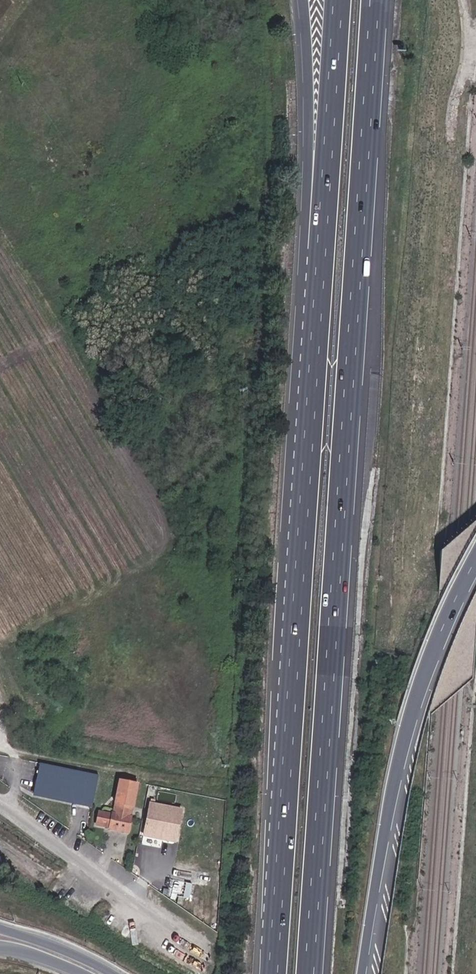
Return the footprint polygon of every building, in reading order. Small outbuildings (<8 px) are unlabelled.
[(99,775),(41,764),(34,796),(93,807),(99,775)] [(137,804),(118,800),(116,811),(113,824),(132,828),(137,804)] [(154,834),(160,802),(155,801),(149,833),(154,834)] [(184,806),(160,802),(154,834),(179,838),(184,806)] [(113,824),(116,811),(99,809),(97,821),(113,824)] [(130,838),(132,828),(113,824),(111,835),(130,838)]
